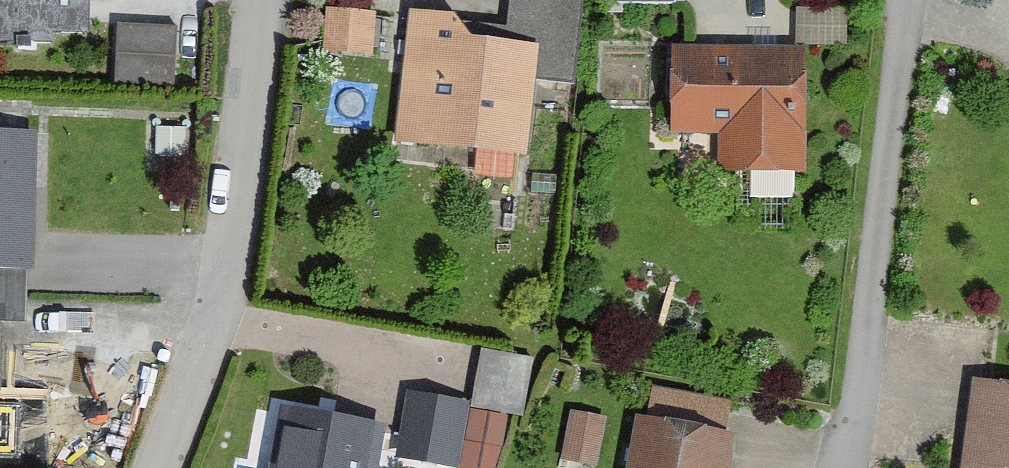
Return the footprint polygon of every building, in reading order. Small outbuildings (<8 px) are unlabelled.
[(61,39),(61,33),(92,32),(91,0),(0,0),(0,41),(61,39)] [(465,21),(459,14),(408,10),(396,142),(532,154),(539,80),(575,83),(582,0),(508,0),(506,24),(465,21)] [(368,57),(370,10),(327,8),(325,55),(368,57)] [(178,63),(180,19),(120,17),(119,61),(178,63)] [(803,50),(674,49),(674,140),(723,140),(723,173),(803,174),(803,50)] [(17,134),(0,134),(0,412),(2,412),(4,329),(24,329),(25,272),(35,272),(37,187),(16,187),(17,134)] [(524,416),(531,361),(478,353),(470,409),(524,416)] [(971,386),(961,467),(1008,467),(1008,390),(971,386)] [(466,405),(406,397),(397,461),(447,467),(457,467),(466,405)] [(383,429),(285,416),(278,467),(378,467),(383,429)] [(502,422),(472,418),(465,467),(495,467),(502,422)] [(604,421),(565,418),(561,467),(571,467),(600,467),(604,421)] [(636,422),(627,467),(730,467),(735,440),(636,422)]
